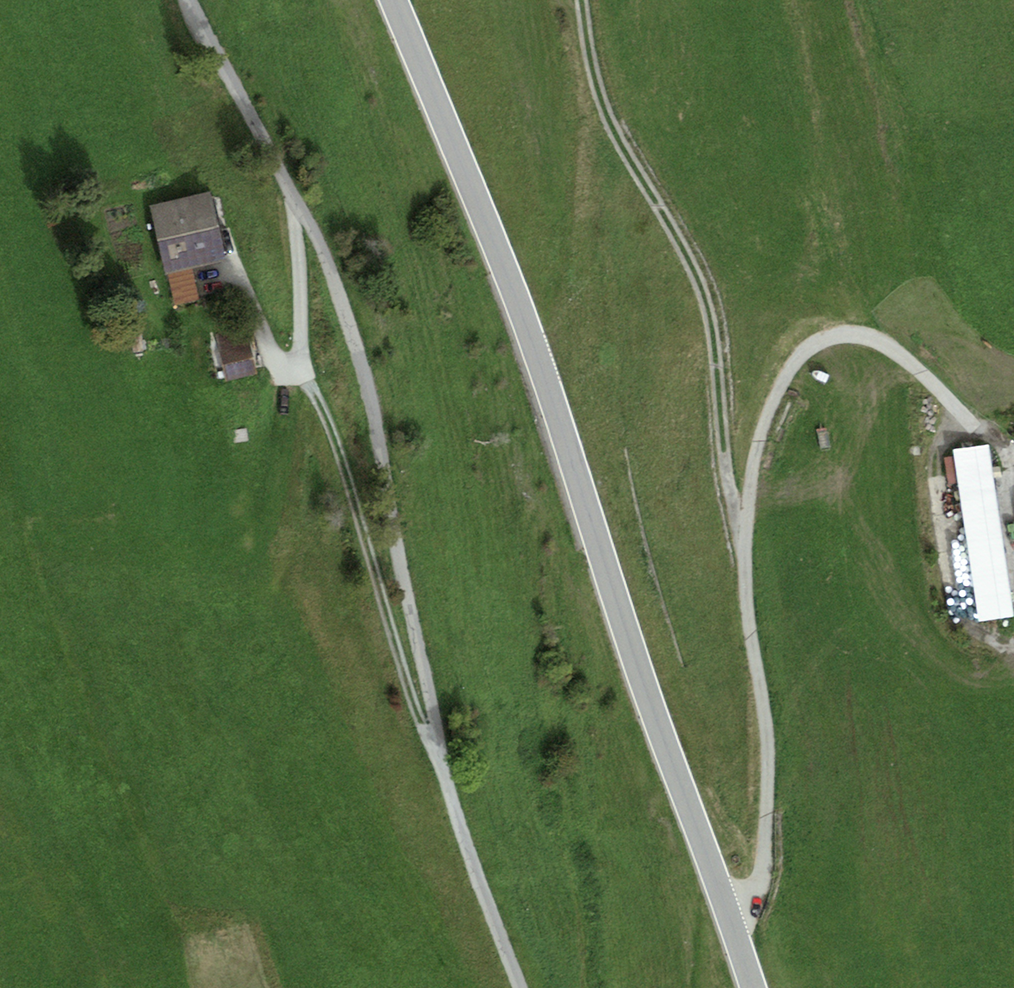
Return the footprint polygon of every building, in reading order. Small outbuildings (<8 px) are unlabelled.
[(210,195),(149,208),(165,277),(167,277),(174,307),(199,301),(192,271),(226,264),(210,195)] [(247,328),(216,334),(226,383),(258,377),(247,328)] [(958,459),(981,628),(1013,624),(1013,595),(994,454),(958,459)]
